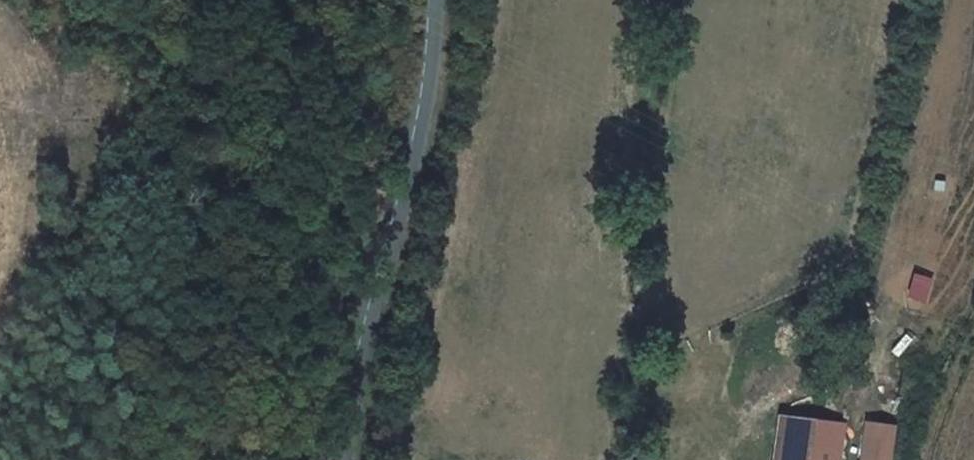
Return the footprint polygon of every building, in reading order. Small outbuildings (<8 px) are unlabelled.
[(926,303),(932,279),(911,274),(905,298),(926,303)] [(814,450),(815,449),(820,430),(798,428),(795,459),(811,459),(814,450)] [(820,430),(815,449),(814,450),(811,459),(856,459),(858,434),(820,430)]
